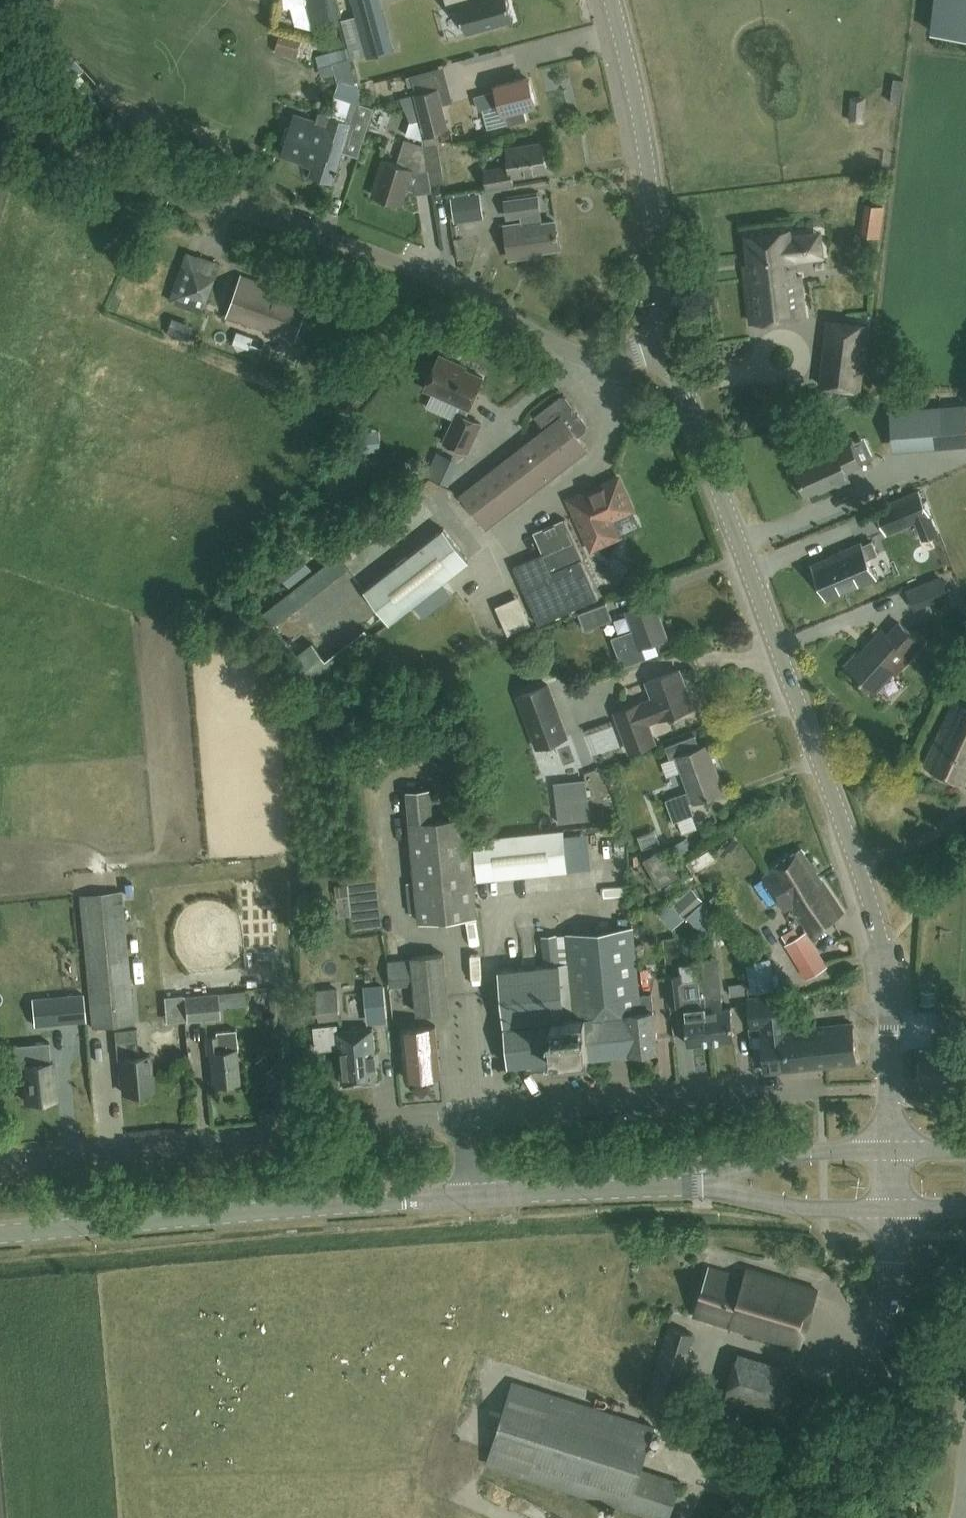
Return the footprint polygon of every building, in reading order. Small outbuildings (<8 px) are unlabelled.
[(508,0),(446,0),(447,5),(458,2),(466,32),(514,19),(508,0)] [(932,31),(965,35),(965,0),(935,0),(932,31)] [(381,10),(357,17),(368,55),(392,48),(381,10)] [(282,35),(277,48),(296,56),(301,42),(282,35)] [(341,50),(316,57),(321,76),(347,69),(341,50)] [(334,181),(348,134),(364,139),(374,105),(359,101),(356,81),(342,76),(327,125),(294,115),(283,153),(315,163),(312,174),(334,181)] [(536,103),(529,79),(521,81),(520,78),(496,85),(497,90),(475,96),(479,109),(500,103),(503,112),(504,112),(508,125),(527,120),(524,107),(536,103)] [(447,127),(437,88),(416,93),(426,132),(447,127)] [(401,203),(412,169),(416,170),(425,169),(421,144),(405,139),(397,163),(384,159),(373,194),(401,203)] [(512,177),(547,171),(542,142),(506,148),(510,170),(495,173),(495,169),(484,170),(487,189),(513,184),(512,177)] [(425,145),(421,144),(425,169),(428,168),(431,183),(442,181),(436,145),(425,147),(425,145)] [(479,194),(458,195),(460,224),(481,223),(479,194)] [(506,225),(511,258),(537,254),(536,251),(559,247),(555,220),(542,222),(537,196),(506,200),(508,216),(521,214),(523,222),(506,225)] [(871,201),(868,232),(886,234),(889,203),(871,201)] [(795,275),(793,258),(808,256),(807,248),(810,247),(809,242),(807,243),(806,234),(790,236),(789,229),(746,235),(750,273),(745,274),(751,321),(805,315),(800,275),(795,275)] [(203,310),(219,262),(186,250),(170,299),(203,310)] [(295,338),(309,298),(275,286),(276,284),(242,272),(227,314),(295,338)] [(859,389),(867,324),(828,320),(828,321),(835,321),(827,384),(820,384),(820,385),(859,389)] [(469,407),(483,376),(455,363),(456,361),(440,353),(425,387),(462,404),(458,411),(456,411),(443,440),(467,451),(480,421),(465,415),(469,407)] [(577,436),(585,429),(586,429),(586,428),(586,424),(586,423),(566,398),(566,397),(565,397),(561,396),(560,397),(536,416),(545,428),(461,494),(486,526),(587,448),(577,436)] [(894,443),(944,439),(965,438),(965,405),(942,407),(892,411),(894,443)] [(846,470),(861,464),(848,435),(832,442),(834,447),(794,465),(807,493),(819,487),(821,489),(849,477),(846,470)] [(619,477),(592,489),(594,493),(571,503),(592,548),(616,537),(609,521),(633,510),(619,477)] [(930,513),(920,491),(889,504),(878,509),(887,531),(898,526),(914,519),(922,537),(937,530),(930,513)] [(584,557),(565,517),(534,531),(544,551),(514,564),(540,622),(599,595),(582,558),(584,557)] [(443,528),(365,589),(390,622),(468,561),(443,528)] [(813,565),(827,597),(875,576),(867,558),(878,554),(872,540),(861,545),(860,542),(845,549),(846,551),(813,565)] [(274,568),(290,588),(312,571),(297,551),(274,568)] [(922,584),(929,601),(948,593),(941,576),(922,584)] [(641,645),(667,635),(654,599),(627,609),(634,628),(613,636),(623,664),(645,655),(641,645)] [(584,628),(612,617),(606,601),(578,611),(584,628)] [(876,693),(920,640),(897,621),(888,632),(880,626),(846,668),(876,693)] [(312,642),(284,663),(302,687),(371,636),(365,628),(325,658),(312,642)] [(648,722),(660,717),(661,717),(693,706),(679,668),(647,680),(653,697),(616,711),(630,750),(655,741),(648,722)] [(567,735),(548,682),(518,693),(537,746),(567,735)] [(954,700),(924,764),(964,782),(965,778),(965,705),(954,700)] [(666,798),(674,820),(693,812),(689,801),(693,799),(694,800),(724,789),(707,743),(700,746),(695,734),(666,745),(676,772),(682,770),(689,789),(666,798)] [(409,825),(420,922),(477,916),(468,819),(433,823),(430,791),(406,794),(410,825),(409,825)] [(589,801),(556,804),(558,824),(591,821),(589,801)] [(564,829),(474,838),(478,879),(568,870),(564,829)] [(844,910),(819,872),(816,868),(819,866),(813,858),(811,859),(802,845),(770,866),(772,869),(763,875),(785,908),(791,904),(809,932),(844,910)] [(659,884),(680,871),(665,846),(644,858),(659,884)] [(608,888),(629,885),(628,876),(607,879),(608,888)] [(694,888),(674,905),(685,919),(705,901),(694,888)] [(80,894),(92,1026),(132,1022),(130,996),(132,996),(122,890),(80,894)] [(605,896),(606,906),(629,903),(628,893),(605,896)] [(641,1011),(639,994),(632,926),(567,933),(576,1026),(565,1027),(556,934),(542,936),(545,964),(499,968),(509,1064),(590,1056),(590,1055),(631,1051),(628,1013),(641,1011)] [(803,934),(785,944),(806,978),(824,968),(803,934)] [(414,984),(417,1012),(449,1009),(444,954),(412,957),(412,958),(388,960),(390,986),(414,984)] [(711,1041),(706,997),(701,998),(699,977),(682,979),(681,972),(667,973),(670,1002),(691,999),(692,1010),(684,1011),(688,1043),(711,1041)] [(337,988),(318,990),(317,990),(320,1017),(340,1015),(337,988)] [(185,994),(187,1018),(219,1015),(217,991),(185,994)] [(628,1013),(631,1051),(658,1048),(653,1008),(655,1007),(653,992),(639,994),(641,1011),(628,1013)] [(81,993),(31,998),(34,1025),(84,1021),(81,993)] [(766,1072),(792,1069),(819,1067),(856,1062),(852,1023),(788,1030),(784,994),(747,998),(751,1028),(763,1027),(764,1032),(762,1032),(766,1072)] [(706,997),(711,1041),(735,1038),(731,1006),(723,1007),(722,995),(718,996),(706,997)] [(406,1077),(440,1074),(435,1024),(401,1028),(406,1077)] [(343,1083),(378,1079),(373,1026),(337,1030),(343,1083)] [(149,1054),(138,1055),(136,1027),(115,1029),(117,1057),(120,1057),(123,1091),(152,1088),(149,1054)] [(205,1034),(205,1036),(207,1051),(209,1050),(212,1082),(239,1080),(236,1048),(238,1048),(236,1027),(216,1029),(216,1033),(205,1034)] [(26,1100),(55,1097),(52,1061),(23,1063),(26,1100)] [(799,1345),(816,1287),(747,1267),(744,1276),(708,1265),(694,1314),(799,1345)] [(644,1403),(647,1404),(673,1412),(692,1351),(689,1349),(693,1332),(668,1324),(644,1403)] [(786,1420),(798,1379),(784,1375),(786,1366),(738,1351),(724,1401),(786,1420)] [(524,1474),(661,1517),(668,1517),(680,1480),(640,1467),(653,1426),(513,1380),(486,1462),(524,1474)]
